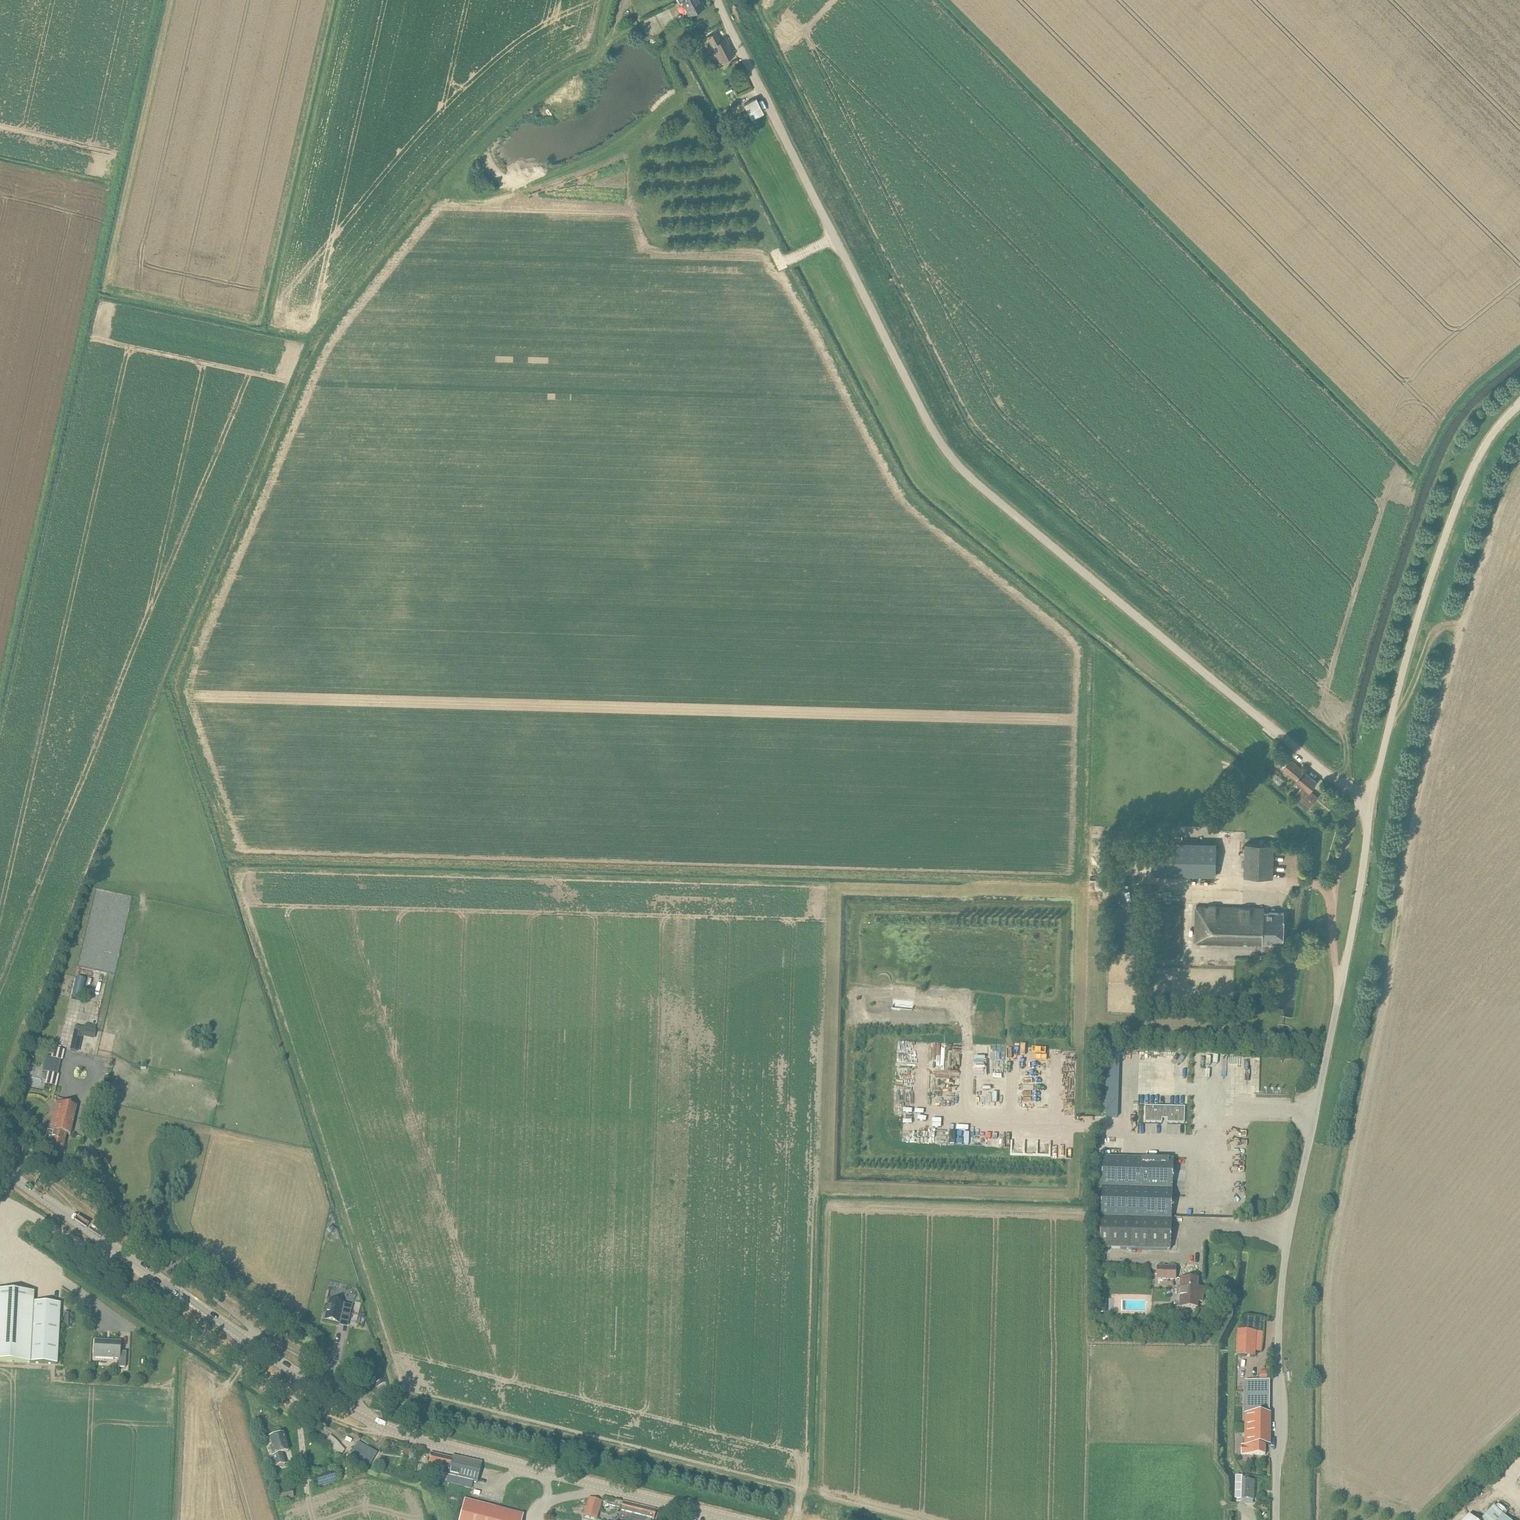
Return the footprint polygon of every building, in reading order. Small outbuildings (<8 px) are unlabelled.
[(679,1),(682,0),(689,14),(704,6),(701,0),(679,0),(679,1)] [(719,61),(734,54),(726,38),(722,40),(718,31),(707,36),(719,61)] [(744,104),(751,118),(763,112),(756,97),(744,104)] [(1282,768),(1296,779),(1303,770),(1290,759),(1282,768)] [(1317,781),(1305,771),(1303,770),(1296,779),(1296,780),(1303,785),(1295,794),(1310,806),(1318,796),(1310,789),(1317,781)] [(1275,771),(1270,777),(1279,784),(1284,779),(1275,771)] [(1217,841),(1156,840),(1156,873),(1216,874),(1217,841)] [(1274,843),(1244,843),(1244,876),(1274,876),(1274,843)] [(1264,906),(1195,904),(1194,941),(1263,942),(1263,940),(1283,941),(1283,911),(1264,910),(1264,906)] [(75,977),(70,999),(81,1001),(86,979),(75,977)] [(893,999),(892,1010),(912,1012),(914,992),(909,991),(908,1001),(893,999)] [(75,1026),(70,1050),(79,1052),(82,1037),(94,1040),(96,1031),(95,1030),(96,1026),(85,1024),(84,1028),(75,1026)] [(65,1051),(53,1048),(51,1058),(61,1060),(63,1060),(65,1051)] [(1106,1117),(1118,1118),(1120,1051),(1107,1050),(1106,1107),(1106,1117)] [(48,1073),(48,1072),(58,1075),(61,1060),(51,1058),(46,1056),(42,1072),(48,1073)] [(48,1073),(46,1084),(57,1087),(59,1075),(58,1075),(48,1072),(48,1073)] [(71,1135),(77,1107),(65,1104),(65,1100),(57,1098),(57,1102),(51,1130),(53,1131),(52,1134),(54,1134),(51,1149),(63,1151),(67,1134),(71,1135)] [(1185,1107),(1145,1106),(1145,1122),(1162,1123),(1162,1119),(1167,1119),(1167,1123),(1184,1123),(1184,1121),(1185,1107)] [(1102,1204),(1102,1218),(1172,1220),(1172,1216),(1172,1207),(1173,1160),(1104,1158),(1104,1170),(1102,1204)] [(1102,1222),(1101,1248),(1171,1250),(1172,1223),(1172,1220),(1102,1218),(1102,1220),(1102,1222)] [(331,1226),(327,1230),(332,1234),(336,1230),(331,1226)] [(1158,1266),(1157,1278),(1158,1278),(1168,1278),(1176,1279),(1177,1267),(1158,1266)] [(1181,1278),(1180,1307),(1198,1308),(1198,1302),(1203,1302),(1203,1292),(1204,1288),(1199,1287),(1199,1279),(1181,1278)] [(30,1363),(34,1303),(34,1292),(0,1291),(0,1361),(30,1363)] [(324,1320),(338,1323),(338,1326),(347,1328),(348,1326),(349,1319),(352,1306),(329,1301),(324,1320)] [(34,1303),(30,1363),(56,1364),(60,1304),(34,1303)] [(1243,1318),(1242,1331),(1257,1332),(1263,1333),(1264,1318),(1243,1318)] [(1237,1355),(1256,1356),(1257,1332),(1242,1331),(1238,1331),(1237,1355)] [(95,1341),(94,1358),(119,1360),(118,1367),(125,1368),(126,1352),(119,1352),(120,1342),(95,1341)] [(1260,1380),(1269,1380),(1269,1371),(1260,1371),(1260,1380)] [(1244,1445),(1241,1445),(1241,1454),(1246,1454),(1265,1454),(1266,1445),(1267,1445),(1269,1445),(1271,1445),(1271,1414),(1271,1413),(1270,1413),(1270,1382),(1259,1382),(1258,1381),(1258,1380),(1246,1380),(1246,1413),(1244,1413),(1244,1445)] [(284,1434),(270,1438),(272,1447),(270,1447),(272,1456),(273,1456),(276,1467),(285,1465),(282,1454),(288,1452),(284,1434)] [(324,1444),(329,1449),(340,1457),(344,1451),(335,1441),(330,1436),(324,1444)] [(378,1453),(358,1441),(348,1459),(359,1465),(361,1461),(370,1466),(378,1453)] [(429,1465),(427,1471),(436,1474),(437,1472),(438,1473),(436,1479),(447,1482),(453,1458),(430,1453),(427,1465),(429,1465)] [(447,1482),(446,1483),(472,1489),(473,1482),(477,1483),(482,1463),(453,1456),(453,1458),(447,1482)] [(334,1470),(316,1475),(318,1485),(337,1481),(334,1470)] [(1237,1476),(1236,1500),(1242,1500),(1254,1500),(1255,1482),(1251,1482),(1251,1478),(1245,1478),(1245,1481),(1242,1481),(1242,1476),(1237,1476)] [(280,1501),(294,1497),(292,1490),(278,1494),(280,1501)] [(601,1501),(589,1498),(583,1517),(595,1519),(596,1519),(601,1501)] [(523,1515),(465,1500),(459,1519),(522,1519),(523,1515)] [(651,1519),(654,1519),(656,1509),(624,1501),(619,1519),(622,1519),(651,1519)] [(1494,1506),(1481,1519),(1509,1519),(1494,1506)]
